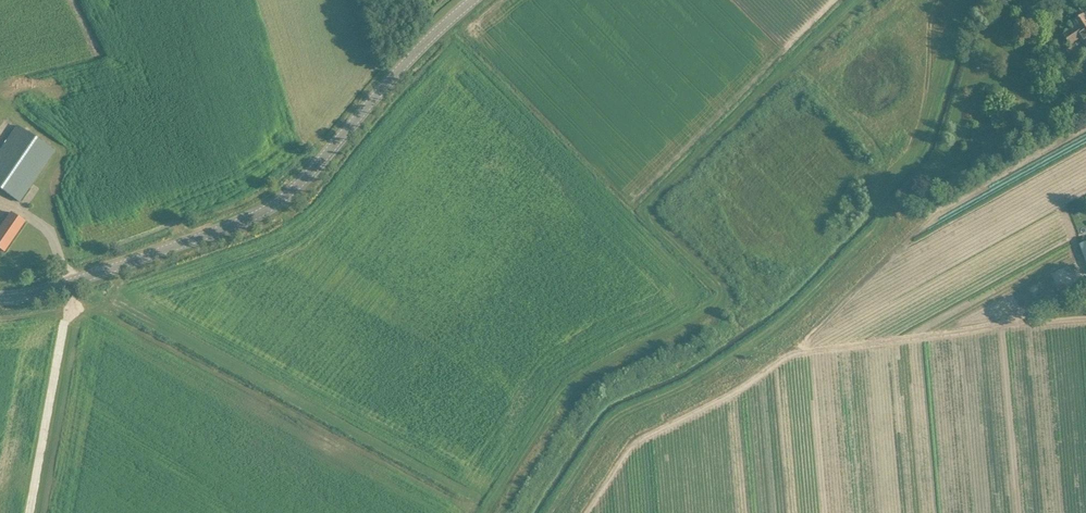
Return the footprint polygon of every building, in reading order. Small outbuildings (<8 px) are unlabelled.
[(1085,48),(1085,12),(1085,13),(1082,7),(1077,11),(1081,17),(1070,25),(1073,29),(1062,36),(1070,47),(1081,40),(1085,48)] [(1056,77),(1061,73),(1056,64),(1050,68),(1056,77)] [(32,183),(54,151),(17,125),(5,142),(0,150),(0,188),(19,202),(32,183)] [(25,221),(10,211),(0,227),(0,248),(5,252),(25,221)]
